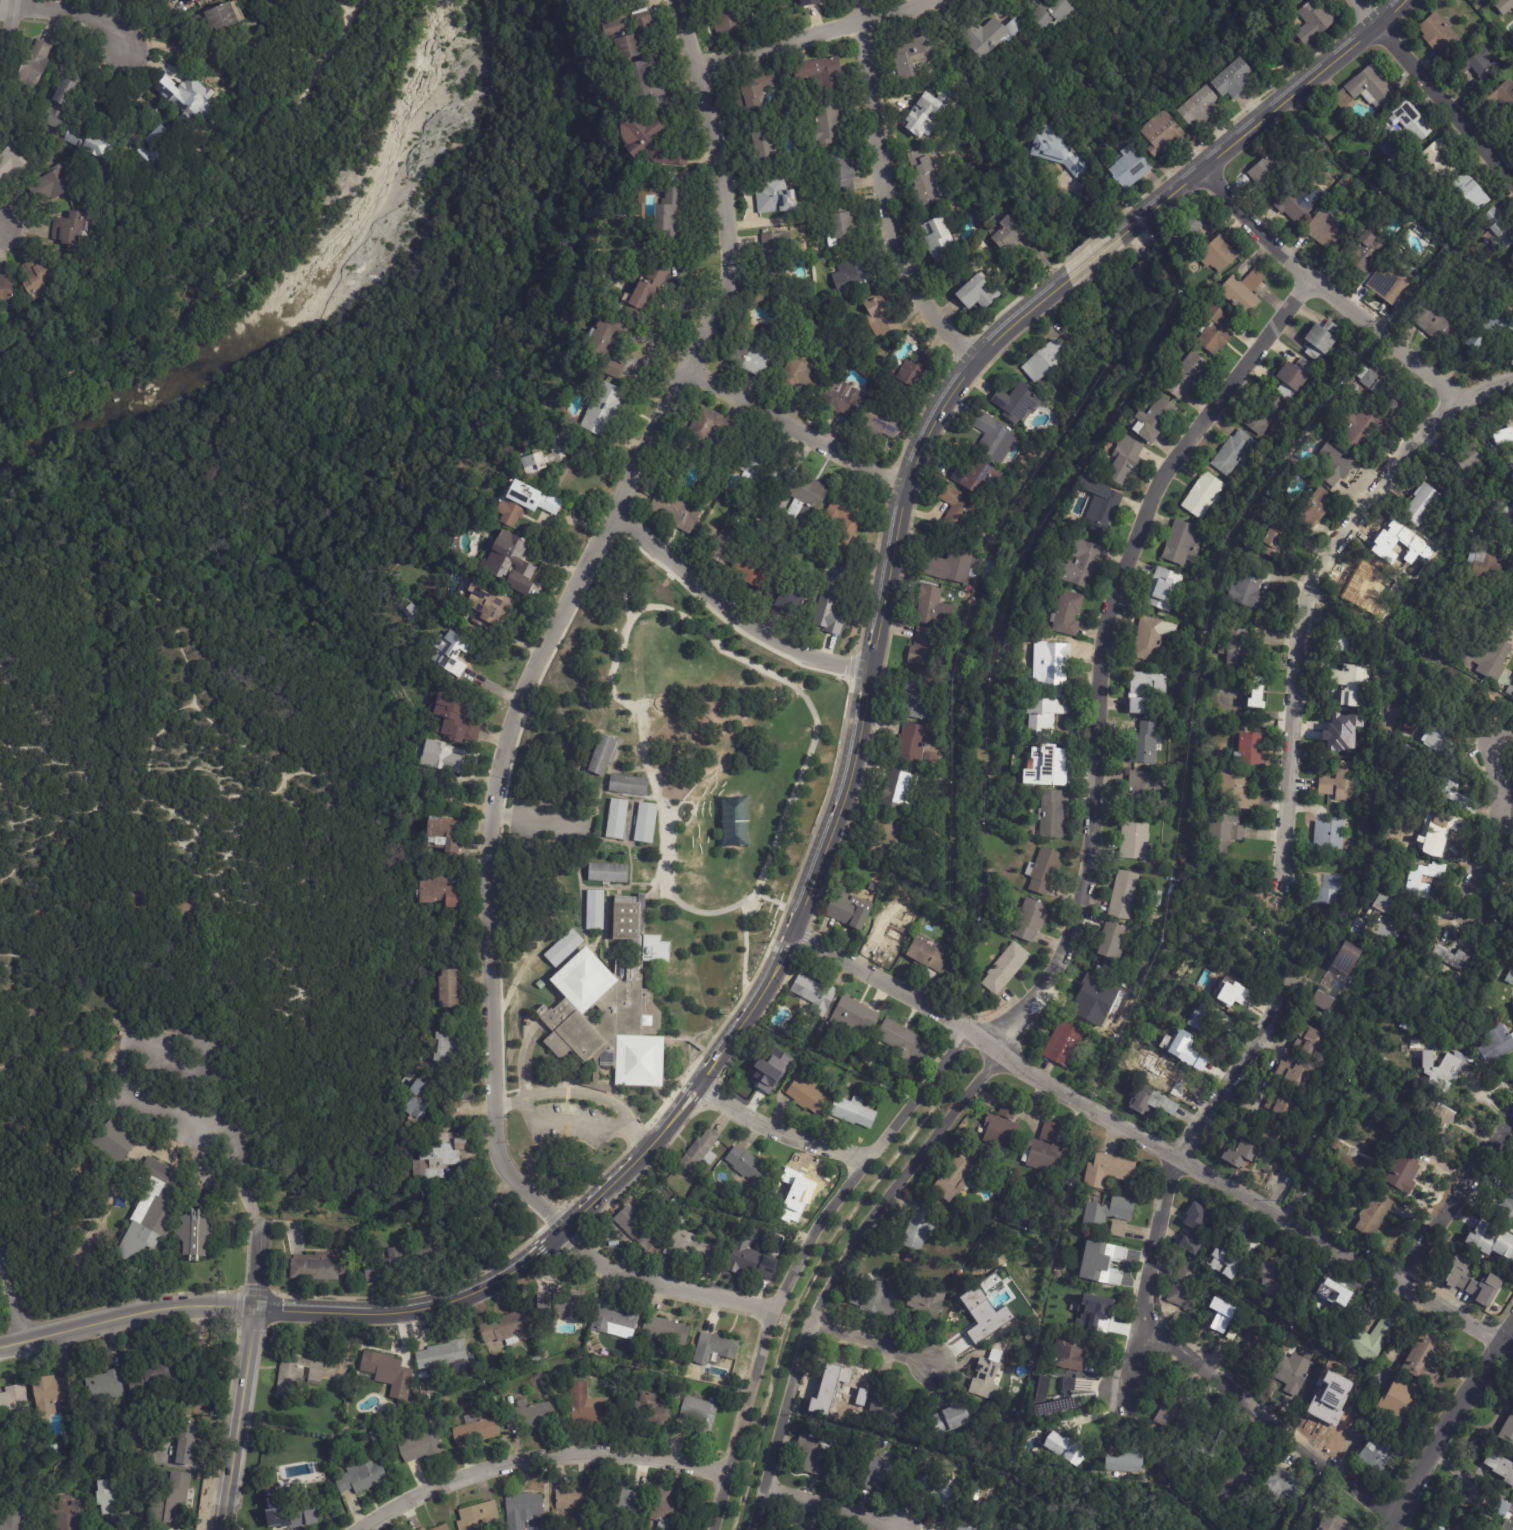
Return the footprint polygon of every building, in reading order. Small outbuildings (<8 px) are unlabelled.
[(198,11),(184,0),(206,0),(198,11)] [(719,39),(707,0),(737,0),(746,31),(719,39)] [(1048,8),(1055,0),(1058,3),(1061,0),(1067,0),(1076,8),(1077,7),(1081,11),(1072,20),(1070,19),(1064,25),(1059,20),(1048,33),(1033,20),(1042,9),(1032,0),(1035,0),(1044,7),(1045,6),(1048,8)] [(1324,4),(1338,22),(1307,47),(1296,33),(1308,24),(1299,12),(1314,0),(1320,7),(1324,4)] [(1490,2),(1492,0),(1512,0),(1512,11),(1509,6),(1501,14),(1490,2)] [(229,3),(238,23),(214,34),(213,30),(209,31),(205,24),(207,23),(202,13),(228,1),(229,3)] [(654,18),(657,31),(648,33),(653,53),(619,61),(615,45),(609,46),(601,18),(651,6),(654,18)] [(1444,56),(1438,49),(1436,51),(1424,37),(1426,35),(1419,27),(1437,12),(1463,42),(1445,58),(1444,56)] [(1015,37),(1011,33),(1001,42),(1002,43),(991,53),(990,52),(982,60),(970,46),(969,47),(956,33),(972,18),(981,28),(982,27),(984,28),(996,18),(1005,28),(1017,17),(1026,28),(1015,38),(1015,37)] [(918,39),(933,34),(941,54),(918,63),(922,77),(901,84),(892,58),(896,56),(893,48),(918,39)] [(40,40),(53,47),(46,59),(49,61),(34,89),(13,77),(29,50),(31,51),(38,38),(40,40)] [(1485,83),(1473,68),(1461,77),(1452,65),(1467,53),(1471,59),(1474,57),(1473,56),(1488,44),(1495,54),(1489,58),(1500,72),(1485,83)] [(802,63),(839,57),(845,90),(824,93),(822,79),(799,83),(796,65),(802,63)] [(1254,85),(1236,101),(1230,94),(1226,98),(1213,83),(1243,57),(1255,71),(1250,76),(1256,83),(1254,85)] [(666,96),(634,104),(623,66),(645,60),(646,65),(650,64),(652,72),(648,73),(651,83),(666,78),(671,94),(666,96)] [(1386,82),(1387,83),(1384,86),(1392,95),(1374,111),(1358,93),(1339,108),(1336,103),(1332,106),(1330,103),(1332,100),(1329,97),(1340,87),(1348,96),(1349,95),(1341,85),(1369,62),(1386,82)] [(779,87),(780,88),(765,93),(766,97),(764,97),(768,110),(751,115),(741,86),(754,82),(755,86),(761,84),(759,76),(774,71),(779,87)] [(206,103),(191,121),(188,119),(187,120),(184,117),(185,115),(154,88),(164,77),(179,91),(178,92),(180,95),(182,93),(178,89),(189,76),(205,90),(207,87),(215,94),(206,103)] [(64,79),(78,87),(63,114),(67,117),(59,132),(43,123),(48,114),(44,111),(46,106),(52,109),(55,103),(50,101),(63,78),(64,79)] [(1511,79),(1512,81),(1512,117),(1495,96),(1493,94),(1511,79)] [(1219,115),(1204,129),(1198,122),(1192,127),(1180,112),(1210,85),(1222,99),(1216,104),(1223,112),(1219,115)] [(941,96),(951,103),(937,122),(931,118),(929,120),(938,127),(930,138),(925,134),(921,140),(903,126),(913,112),(916,115),(920,110),(922,112),(924,110),(918,106),(927,93),(937,100),(941,96)] [(1408,102),(1418,114),(1417,115),(1420,118),(1420,119),(1428,129),(1415,140),(1414,139),(1411,142),(1405,135),(1408,132),(1404,127),(1397,134),(1393,129),(1388,134),(1380,125),(1387,119),(1384,115),(1386,113),(1387,114),(1390,112),(1388,110),(1403,97),(1408,102)] [(842,104),(845,139),(833,140),(834,147),(821,148),(820,141),(812,142),(811,127),(818,126),(816,106),(842,103),(842,104)] [(1320,105),(1328,115),(1323,119),(1315,110),(1320,105)] [(1187,138),(1162,157),(1160,154),(1154,158),(1147,149),(1152,146),(1141,132),(1144,129),(1144,128),(1166,110),(1187,138)] [(688,155),(687,167),(654,164),(647,155),(637,163),(625,148),(628,146),(624,140),(621,134),(621,127),(634,118),(639,124),(653,113),(669,134),(665,136),(676,150),(688,150),(688,155)] [(775,134),(780,156),(757,161),(750,126),(773,121),(775,134)] [(159,153),(146,139),(150,136),(148,134),(158,125),(160,127),(162,124),(166,128),(167,128),(169,129),(168,130),(175,137),(159,153)] [(1077,179),(1077,180),(1065,166),(1031,156),(1032,153),(1027,152),(1031,138),(1037,139),(1038,135),(1045,137),(1045,133),(1044,132),(1046,125),(1057,128),(1055,136),(1067,139),(1066,146),(1073,148),(1090,169),(1077,179)] [(73,130),(87,137),(90,132),(112,143),(103,162),(62,142),(68,128),(73,130)] [(4,188),(0,184),(0,155),(5,150),(2,147),(17,133),(28,145),(38,155),(4,188)] [(1445,146),(1463,166),(1446,181),(1440,175),(1435,180),(1424,168),(1430,163),(1423,155),(1439,140),(1445,146)] [(1151,171),(1127,191),(1121,184),(1120,185),(1109,172),(1117,165),(1116,164),(1125,157),(1122,153),(1133,143),(1154,169),(1151,171)] [(140,147),(150,159),(142,165),(133,154),(140,147)] [(940,184),(936,185),(942,203),(919,211),(911,189),(916,187),(910,169),(912,168),(907,154),(914,152),(915,153),(922,151),(922,152),(927,150),(931,163),(934,161),(939,175),(937,175),(940,184)] [(855,168),(860,191),(831,197),(823,156),(850,151),(852,161),(854,160),(855,168)] [(1254,180),(1248,173),(1268,156),(1285,176),(1266,194),(1254,180)] [(61,197),(60,196),(36,207),(26,184),(50,173),(49,170),(64,163),(77,191),(62,199),(61,197)] [(1470,174),(1493,202),(1480,214),(1461,191),(1464,188),(1458,181),(1468,172),(1470,174)] [(758,214),(756,186),(760,186),(759,177),(786,175),(787,191),(796,190),(798,213),(781,214),(781,212),(758,214)] [(1316,208),(1299,226),(1285,212),(1283,214),(1274,206),(1293,186),(1316,208)] [(684,212),(683,246),(660,245),(660,232),(654,232),(656,206),(662,207),(662,199),(666,200),(667,187),(686,188),(684,212)] [(1338,211),(1334,216),(1343,224),(1342,224),(1349,230),(1331,252),(1305,232),(1324,208),(1326,210),(1330,204),(1338,211)] [(1497,208),(1504,215),(1492,226),(1484,217),(1496,207),(1497,208)] [(1204,214),(1210,221),(1200,229),(1207,237),(1194,247),(1189,241),(1176,252),(1175,251),(1172,253),(1168,248),(1171,245),(1163,236),(1189,215),(1191,217),(1200,210),(1204,214)] [(59,242),(51,241),(54,218),(68,219),(69,212),(86,214),(83,248),(61,245),(61,242),(59,242)] [(854,224),(857,237),(835,241),(831,217),(850,213),(851,218),(853,218),(854,224)] [(1024,232),(1026,235),(1004,253),(987,233),(1002,221),(1003,222),(1013,215),(1023,227),(1021,229),(1024,232)] [(952,236),(962,258),(939,268),(935,259),(934,260),(924,239),(927,238),(922,226),(943,216),(952,236)] [(1508,226),(1512,231),(1512,248),(1510,251),(1492,231),(1503,220),(1508,226)] [(1349,256),(1342,250),(1353,237),(1359,243),(1369,231),(1372,234),(1374,231),(1380,237),(1377,240),(1390,250),(1368,277),(1352,263),(1355,260),(1349,256)] [(762,243),(762,235),(791,233),(792,243),(782,244),(784,276),(765,277),(764,270),(762,270),(761,252),(763,252),(762,243)] [(1222,236),(1240,256),(1221,274),(1215,268),(1214,269),(1211,266),(1208,269),(1197,257),(1221,235),(1222,236)] [(867,252),(873,268),(868,270),(873,285),(840,297),(828,265),(867,251),(867,252)] [(1140,264),(1160,257),(1173,293),(1145,303),(1134,271),(1142,268),(1140,264)] [(42,263),(44,262),(54,278),(44,284),(49,293),(32,303),(21,285),(27,281),(19,268),(30,261),(34,268),(42,263)] [(671,269),(672,270),(644,323),(624,312),(641,280),(646,282),(657,262),(671,269)] [(1375,293),(1367,286),(1383,267),(1391,274),(1398,264),(1422,284),(1399,312),(1375,293)] [(1263,282),(1253,293),(1261,302),(1246,318),(1227,299),(1222,304),(1208,291),(1214,284),(1220,290),(1235,275),(1243,283),(1256,269),(1267,279),(1263,282)] [(13,305),(0,305),(0,274),(12,274),(12,285),(14,285),(13,305)] [(988,287),(992,292),(997,288),(1004,296),(984,314),(978,307),(972,312),(957,295),(976,278),(983,285),(985,284),(988,287)] [(898,317),(906,330),(887,341),(883,334),(877,338),(865,317),(869,315),(861,303),(880,292),(889,306),(891,305),(898,317)] [(1418,322),(1411,316),(1424,301),(1463,333),(1451,348),(1418,322)] [(1238,326),(1232,334),(1234,335),(1222,352),(1220,350),(1215,356),(1197,343),(1208,328),(1201,322),(1214,304),(1240,323),(1238,326)] [(1498,312),(1512,323),(1512,337),(1509,334),(1498,347),(1490,341),(1479,355),(1476,352),(1469,347),(1478,335),(1479,336),(1481,333),(1482,333),(1498,312)] [(629,333),(625,342),(618,339),(615,345),(617,346),(614,352),(610,350),(609,352),(615,355),(613,360),(627,366),(620,381),(599,371),(605,359),(584,349),(593,330),(597,332),(598,329),(597,328),(603,315),(631,328),(629,333)] [(1306,353),(1312,345),(1306,340),(1318,325),(1324,329),(1330,321),(1341,329),(1339,331),(1342,333),(1337,339),(1339,341),(1327,356),(1325,355),(1319,363),(1306,353)] [(1022,368),(1056,340),(1071,357),(1037,386),(1022,368)] [(764,380),(730,363),(736,349),(743,352),(746,346),(774,359),(764,380)] [(922,352),(931,359),(908,396),(888,383),(900,365),(902,366),(906,359),(913,363),(920,351),(922,352)] [(1202,380),(1191,394),(1188,391),(1181,401),(1165,388),(1193,351),(1212,366),(1202,380)] [(1277,390),(1284,381),(1278,376),(1289,361),(1295,366),(1302,356),(1312,364),(1310,366),(1313,368),(1308,375),(1310,377),(1298,393),(1296,391),(1291,398),(1289,396),(1287,398),(1277,391),(1277,390)] [(809,396),(779,381),(791,357),(799,361),(801,359),(814,366),(813,369),(825,375),(812,398),(809,396)] [(1372,372),(1396,389),(1388,400),(1373,390),(1374,388),(1359,377),(1366,368),(1372,372)] [(838,381),(865,395),(859,407),(861,408),(858,414),(856,412),(851,421),(817,402),(830,377),(838,381)] [(622,404),(604,440),(580,428),(587,415),(586,415),(603,381),(627,393),(622,404)] [(1041,401),(1033,412),(1030,409),(1017,427),(1003,417),(1006,413),(991,402),(1000,390),(1010,398),(1021,383),(1030,389),(1028,392),(1041,401)] [(1362,388),(1358,393),(1354,390),(1357,385),(1362,388)] [(878,398),(903,411),(899,418),(904,420),(894,440),(858,422),(868,402),(871,403),(874,396),(878,398)] [(1281,408),(1261,436),(1244,424),(1265,396),(1281,408)] [(1177,414),(1153,447),(1135,433),(1143,421),(1139,417),(1143,412),(1148,415),(1162,397),(1180,410),(1177,414)] [(1396,399),(1408,408),(1400,419),(1388,410),(1396,399)] [(716,413),(724,418),(724,419),(742,430),(731,449),(716,440),(710,451),(685,437),(702,407),(715,414),(715,413),(716,413)] [(1383,423),(1362,453),(1342,439),(1349,430),(1341,424),(1350,412),(1358,417),(1365,407),(1385,421),(1383,423)] [(989,417),(1015,433),(997,462),(977,449),(986,435),(973,426),(982,412),(989,417)] [(1509,424),(1512,423),(1512,443),(1498,447),(1495,435),(1511,430),(1509,424)] [(1211,465),(1232,437),(1234,439),(1241,430),(1256,441),(1248,452),(1253,455),(1245,465),(1241,462),(1229,478),(1211,465)] [(1144,449),(1139,458),(1142,459),(1135,473),(1132,472),(1124,488),(1108,480),(1119,458),(1109,454),(1119,434),(1127,438),(1127,437),(1132,439),(1132,440),(1145,447),(1144,449)] [(1342,480),(1335,489),(1320,477),(1327,468),(1323,466),(1328,460),(1321,455),(1330,442),(1359,463),(1346,481),(1343,478),(1342,480)] [(1446,468),(1456,460),(1456,459),(1476,445),(1487,460),(1468,475),(1465,472),(1455,480),(1446,468)] [(546,469),(528,475),(527,473),(526,474),(521,457),(542,450),(544,457),(548,456),(548,455),(553,454),(551,450),(564,446),(568,460),(556,464),(555,462),(547,465),(548,468),(546,469)] [(776,463),(785,468),(772,494),(742,478),(745,473),(740,470),(751,450),(776,463)] [(989,467),(1004,476),(999,484),(994,481),(983,500),(950,481),(958,467),(966,472),(973,458),(989,467)] [(1182,507),(1207,472),(1226,486),(1219,495),(1225,499),(1217,510),(1212,506),(1202,521),(1182,507)] [(808,477),(825,487),(824,489),(830,493),(806,533),(794,525),(796,521),(786,515),(795,500),(787,495),(798,475),(806,480),(808,477)] [(550,494),(563,501),(556,516),(538,506),(535,511),(525,506),(523,510),(525,511),(521,519),(519,518),(514,528),(500,521),(503,514),(494,510),(511,478),(514,480),(515,477),(542,491),(541,493),(544,495),(547,497),(549,494),(550,494)] [(1443,497),(1420,527),(1404,515),(1417,498),(1416,496),(1421,490),(1422,491),(1428,484),(1443,497)] [(977,518),(970,530),(967,528),(962,536),(943,525),(953,507),(939,499),(946,486),(964,495),(963,497),(982,508),(977,518)] [(1332,509),(1321,525),(1318,523),(1313,530),(1299,520),(1321,488),(1336,499),(1332,505),(1334,507),(1332,509)] [(678,530),(646,513),(658,491),(702,514),(691,536),(678,530)] [(1124,497),(1107,542),(1091,535),(1094,528),(1089,526),(1101,496),(1107,498),(1109,491),(1124,497)] [(856,535),(848,547),(834,539),(841,528),(824,518),(837,496),(868,514),(856,535)] [(1503,506),(1512,509),(1512,531),(1497,526),(1503,506)] [(1297,529),(1281,560),(1260,549),(1277,517),(1298,528),(1297,529)] [(1162,558),(1177,520),(1198,528),(1195,537),(1204,540),(1195,563),(1187,560),(1185,567),(1162,558)] [(1485,520),(1491,524),(1486,532),(1480,528),(1485,520)] [(727,567),(709,557),(712,550),(701,543),(710,527),(721,534),(723,532),(742,543),(728,568),(727,567)] [(524,553),(521,560),(537,568),(530,583),(518,577),(519,575),(514,573),(518,564),(513,561),(504,579),(479,566),(483,558),(487,560),(493,547),(495,548),(505,529),(521,538),(521,537),(525,538),(524,540),(529,543),(524,553)] [(1103,549),(1099,559),(1101,560),(1097,571),(1099,572),(1096,579),(1094,578),(1089,592),(1056,579),(1064,559),(1076,564),(1078,561),(1065,556),(1073,536),(1103,548),(1103,549)] [(1499,565),(1512,568),(1512,578),(1511,586),(1467,575),(1475,545),(1502,552),(1499,565)] [(975,554),(968,586),(924,576),(928,557),(947,561),(950,549),(975,554)] [(749,585),(734,577),(747,554),(762,562),(766,553),(783,562),(765,594),(749,585)] [(1257,563),(1270,567),(1266,578),(1264,577),(1259,592),(1266,594),(1260,610),(1228,600),(1233,584),(1237,586),(1246,559),(1257,563)] [(1154,578),(1159,568),(1185,578),(1170,614),(1144,603),(1154,578)] [(784,612),(775,607),(776,604),(766,599),(776,581),(809,598),(798,619),(784,612)] [(479,601),(478,604),(464,596),(472,582),(486,590),(479,601)] [(916,623),(920,601),(919,601),(921,586),(937,588),(937,589),(943,590),(940,604),(955,607),(953,619),(940,617),(938,627),(916,623)] [(842,595),(850,597),(845,611),(836,607),(834,612),(846,616),(839,637),(824,632),(825,629),(812,625),(824,589),(842,595)] [(510,613),(502,629),(489,622),(485,628),(471,621),(478,609),(480,610),(489,593),(502,600),(505,595),(517,602),(510,613)] [(1082,614),(1081,616),(1078,615),(1076,622),(1080,623),(1077,638),(1053,633),(1055,625),(1051,624),(1053,614),(1057,615),(1063,593),(1085,598),(1082,614)] [(1164,633),(1158,662),(1134,657),(1142,616),(1166,621),(1166,622),(1180,625),(1178,636),(1164,633)] [(1346,625),(1348,625),(1346,635),(1361,638),(1358,655),(1330,649),(1336,622),(1346,625)] [(935,669),(908,665),(911,647),(914,647),(917,627),(941,631),(935,669)] [(1265,635),(1265,647),(1250,646),(1248,665),(1228,664),(1229,654),(1220,653),(1220,644),(1229,645),(1230,628),(1266,631),(1265,635)] [(457,655),(455,658),(467,667),(459,679),(430,657),(436,648),(432,645),(441,634),(444,637),(450,629),(467,642),(457,655)] [(1512,638),(1512,643),(1504,659),(1506,660),(1504,662),(1512,668),(1512,679),(1512,690),(1507,687),(1509,683),(1477,665),(1481,659),(1474,656),(1471,661),(1455,652),(1466,632),(1490,646),(1499,630),(1512,638)] [(1071,661),(1067,661),(1067,685),(1043,684),(1045,643),(1072,644),(1071,661)] [(1343,704),(1344,692),(1343,692),(1343,685),(1331,684),(1333,670),(1345,672),(1346,665),(1372,667),(1368,708),(1343,705),(1343,704)] [(1137,694),(1132,694),(1133,672),(1168,674),(1167,695),(1137,694)] [(1265,691),(1264,701),(1266,702),(1266,709),(1250,708),(1251,698),(1254,699),(1255,683),(1252,682),(1253,674),(1269,676),(1268,683),(1266,682),(1265,691)] [(900,716),(902,699),(907,699),(910,678),(929,680),(927,701),(937,702),(934,721),(900,716)] [(469,713),(467,721),(482,725),(476,747),(449,740),(450,736),(440,733),(444,717),(433,714),(436,703),(438,692),(468,700),(465,712),(469,713)] [(1137,697),(1152,698),(1151,714),(1132,713),(1132,697),(1137,697)] [(1066,714),(1056,714),(1055,738),(1029,738),(1030,714),(1028,714),(1029,698),(1071,700),(1070,715),(1066,714)] [(1354,750),(1354,727),(1364,727),(1364,715),(1329,715),(1329,730),(1321,730),(1321,741),(1326,741),(1326,750),(1354,750)] [(1130,745),(1131,734),(1140,734),(1141,721),(1159,722),(1156,764),(1129,762),(1130,745)] [(1446,727),(1448,728),(1437,750),(1426,745),(1427,743),(1424,741),(1434,721),(1446,727)] [(936,742),(936,743),(926,741),(923,767),(896,763),(900,735),(903,735),(905,722),(938,727),(936,742)] [(1366,732),(1370,732),(1369,750),(1359,749),(1359,750),(1349,749),(1351,732),(1361,732),(1361,731),(1366,732)] [(1264,735),(1262,765),(1242,764),(1242,763),(1235,762),(1236,752),(1240,752),(1241,738),(1244,738),(1244,732),(1264,734),(1264,735)] [(612,753),(604,776),(588,770),(601,734),(617,740),(612,753)] [(457,774),(414,763),(418,750),(424,752),(428,739),(440,742),(438,748),(452,752),(451,755),(463,758),(459,774),(457,774)] [(1064,745),(1062,786),(1043,785),(1044,773),(1042,773),(1044,744),(1064,745)] [(1467,798),(1465,805),(1444,798),(1449,780),(1438,777),(1443,761),(1461,767),(1459,793),(1468,797),(1467,798)] [(1335,795),(1319,794),(1320,778),(1323,779),(1324,777),(1332,777),(1331,779),(1337,779),(1338,762),(1360,763),(1357,802),(1337,800),(1338,787),(1335,787),(1335,795)] [(884,790),(885,785),(888,786),(892,767),(911,772),(910,774),(920,777),(913,806),(902,803),(900,809),(883,805),(884,800),(882,799),(884,790)] [(1259,798),(1259,809),(1218,807),(1220,768),(1254,770),(1253,796),(1259,796),(1259,798)] [(1130,812),(1130,793),(1133,793),(1133,788),(1130,788),(1130,772),(1157,772),(1157,776),(1165,776),(1165,793),(1156,793),(1155,812),(1130,812)] [(616,775),(650,779),(648,797),(609,791),(611,774),(616,775)] [(1063,794),(1062,803),(1066,803),(1065,838),(1041,837),(1041,821),(1039,821),(1040,809),(1042,809),(1043,790),(1063,791),(1063,794)] [(724,848),(722,798),(748,797),(750,847),(724,848)] [(627,801),(629,801),(624,840),(606,838),(612,798),(627,801)] [(642,803),(659,805),(653,844),(634,841),(640,803),(642,803)] [(1468,821),(1465,833),(1451,830),(1445,858),(1426,853),(1436,812),(1468,819),(1468,821)] [(873,832),(872,832),(878,815),(909,827),(903,843),(873,832)] [(1246,828),(1246,841),(1234,840),(1233,857),(1209,855),(1211,815),(1240,816),(1239,825),(1246,826),(1246,828)] [(1346,818),(1344,853),(1316,851),(1317,822),(1332,822),(1333,817),(1346,818)] [(428,820),(462,822),(460,854),(444,853),(445,846),(434,845),(434,843),(427,843),(427,837),(426,837),(427,820),(428,820)] [(1147,861),(1120,858),(1123,822),(1150,825),(1147,861)] [(1057,872),(1047,897),(1029,890),(1033,879),(1031,878),(1031,877),(1025,875),(1030,862),(1035,864),(1042,846),(1063,855),(1057,872)] [(1445,879),(1425,875),(1423,884),(1433,885),(1430,900),(1407,895),(1412,870),(1420,872),(1421,866),(1430,868),(1431,865),(1434,865),(1435,862),(1449,865),(1446,879),(1445,879)] [(614,882),(589,881),(590,863),(629,865),(628,883),(614,882)] [(1130,920),(1108,915),(1119,870),(1141,875),(1136,896),(1140,897),(1138,903),(1134,902),(1130,920)] [(446,874),(447,887),(460,887),(460,908),(445,908),(445,901),(434,901),(434,903),(418,904),(418,902),(416,902),(416,891),(419,891),(419,882),(432,882),(432,873),(446,872),(446,874)] [(1311,887),(1312,874),(1351,877),(1349,908),(1309,905),(1311,887)] [(846,885),(853,888),(848,900),(851,901),(853,896),(874,905),(862,932),(825,915),(839,882),(846,885)] [(1162,889),(1166,890),(1163,905),(1158,904),(1162,889)] [(605,891),(604,931),(587,930),(588,890),(605,891)] [(615,897),(640,896),(638,941),(612,941),(615,897)] [(1045,923),(1041,933),(1038,932),(1034,944),(1012,935),(1028,897),(1052,907),(1045,923)] [(1369,929),(1379,909),(1385,913),(1386,912),(1391,915),(1386,925),(1401,933),(1396,942),(1386,937),(1386,938),(1369,929)] [(889,923),(911,933),(902,951),(869,935),(877,917),(889,923)] [(1122,944),(1117,960),(1096,953),(1107,921),(1128,929),(1122,944)] [(584,941),(572,928),(543,955),(555,968),(584,941)] [(644,936),(670,937),(670,964),(643,962),(644,936)] [(917,939),(935,949),(936,948),(950,955),(941,973),(929,967),(929,968),(907,956),(916,939),(917,939)] [(1349,974),(1332,965),(1347,940),(1364,950),(1349,975),(1349,974)] [(1018,972),(997,996),(982,984),(990,975),(988,973),(1014,941),(1031,956),(1018,972)] [(1449,948),(1459,953),(1461,950),(1475,958),(1466,974),(1444,961),(1442,965),(1432,958),(1440,944),(1449,948)] [(586,948),(624,983),(627,966),(642,966),(642,988),(654,989),(653,1003),(662,1013),(662,1030),(657,1036),(663,1037),(662,1088),(615,1085),(617,1068),(601,1066),(600,1057),(595,1053),(576,1070),(544,1043),(554,1033),(541,1019),(565,997),(550,983),(586,948)] [(457,989),(458,1008),(442,1009),(442,1002),(438,1002),(438,977),(441,977),(441,970),(458,970),(458,981),(457,981),(457,989)] [(1104,1000),(1100,998),(1087,1021),(1069,1011),(1081,990),(1079,989),(1089,972),(1100,979),(1100,980),(1114,988),(1106,1001),(1104,1000)] [(1255,993),(1249,1005),(1226,993),(1224,995),(1227,997),(1225,1001),(1222,1000),(1221,1003),(1204,994),(1216,973),(1219,975),(1220,973),(1234,980),(1235,979),(1237,980),(1236,981),(1240,983),(1240,982),(1243,984),(1242,985),(1256,992),(1255,993)] [(825,984),(838,991),(824,1019),(810,1012),(814,1004),(790,992),(799,974),(823,986),(824,983),(825,984)] [(540,980),(546,986),(541,990),(536,985),(540,980)] [(1318,991),(1334,1000),(1327,1013),(1310,1003),(1317,991),(1318,991)] [(860,1004),(881,1015),(871,1033),(861,1028),(859,1032),(832,1017),(844,995),(860,1004)] [(1217,1010),(1237,1022),(1231,1032),(1224,1028),(1223,1030),(1207,1021),(1205,1025),(1212,1029),(1208,1035),(1190,1025),(1192,1021),(1193,1022),(1197,1015),(1195,1015),(1197,1011),(1199,1012),(1204,1003),(1217,1010)] [(1490,1006),(1495,1009),(1491,1015),(1486,1011),(1490,1006)] [(1414,1010),(1424,1016),(1422,1021),(1411,1015),(1414,1010)] [(904,1027),(922,1038),(931,1044),(930,1046),(939,1052),(934,1062),(924,1057),(922,1062),(912,1056),(911,1057),(876,1037),(887,1018),(904,1027)] [(1056,1063),(1042,1056),(1061,1020),(1086,1032),(1067,1069),(1056,1063)] [(1300,1055),(1293,1051),(1301,1037),(1295,1034),(1301,1022),(1333,1039),(1327,1050),(1325,1049),(1317,1064),(1300,1055)] [(1512,1035),(1512,1034),(1512,1051),(1491,1066),(1480,1049),(1490,1041),(1486,1035),(1503,1024),(1504,1025),(1505,1026),(1506,1025),(1512,1035)] [(459,1047),(458,1058),(441,1058),(441,1062),(433,1062),(433,1054),(437,1055),(438,1041),(435,1040),(435,1033),(442,1033),(442,1028),(454,1028),(453,1042),(459,1042),(459,1047)] [(1212,1063),(1206,1074),(1192,1066),(1191,1067),(1189,1065),(1189,1064),(1186,1062),(1185,1063),(1183,1062),(1183,1061),(1163,1049),(1166,1045),(1169,1047),(1180,1028),(1198,1039),(1192,1049),(1213,1061),(1212,1063)] [(768,1098),(749,1084),(757,1073),(744,1064),(753,1051),(785,1074),(782,1078),(783,1078),(781,1080),(768,1098)] [(1459,1071),(1456,1076),(1455,1075),(1453,1078),(1456,1080),(1448,1094),(1429,1084),(1433,1078),(1425,1073),(1425,1052),(1436,1052),(1436,1068),(1441,1068),(1450,1053),(1455,1056),(1458,1051),(1467,1056),(1459,1071)] [(1298,1060),(1314,1069),(1309,1079),(1311,1080),(1304,1092),(1275,1076),(1281,1065),(1280,1064),(1282,1061),(1286,1063),(1290,1056),(1298,1060)] [(1191,1091),(1186,1102),(1172,1094),(1172,1095),(1170,1094),(1170,1093),(1166,1090),(1166,1092),(1163,1090),(1164,1089),(1150,1082),(1156,1072),(1154,1071),(1156,1067),(1158,1068),(1161,1062),(1159,1060),(1160,1057),(1175,1065),(1173,1069),(1177,1071),(1173,1078),(1187,1085),(1185,1087),(1192,1091),(1191,1091)] [(795,1100),(787,1094),(799,1076),(805,1080),(810,1072),(822,1080),(815,1090),(830,1101),(818,1117),(795,1100)] [(406,1094),(416,1080),(424,1086),(423,1086),(432,1093),(423,1106),(429,1110),(425,1115),(427,1116),(425,1120),(423,1119),(416,1129),(406,1122),(409,1117),(401,1111),(411,1097),(406,1094)] [(1180,1107),(1175,1117),(1165,1112),(1164,1114),(1150,1106),(1149,1108),(1152,1110),(1150,1115),(1147,1113),(1145,1116),(1130,1109),(1132,1105),(1134,1106),(1137,1100),(1136,1099),(1138,1095),(1140,1095),(1144,1086),(1158,1094),(1159,1092),(1161,1094),(1161,1095),(1164,1097),(1165,1096),(1168,1097),(1167,1099),(1181,1106),(1180,1107)] [(1270,1110),(1265,1108),(1274,1087),(1309,1101),(1300,1123),(1270,1110)] [(840,1119),(830,1115),(837,1097),(852,1103),(854,1096),(865,1101),(862,1107),(878,1114),(872,1130),(856,1124),(855,1126),(840,1119)] [(1020,1104),(1014,1121),(1012,1120),(1011,1123),(1023,1127),(1018,1138),(1016,1137),(1012,1147),(1010,1146),(1008,1151),(983,1142),(985,1138),(980,1136),(984,1125),(985,1126),(989,1114),(999,1118),(1000,1116),(999,1116),(1005,1098),(1020,1104)] [(1454,1111),(1439,1105),(1429,1130),(1445,1136),(1454,1111)] [(138,1141),(118,1166),(91,1144),(110,1119),(138,1141)] [(1061,1127),(1056,1144),(1040,1139),(1046,1121),(1062,1126),(1061,1127)] [(1273,1121),(1290,1132),(1285,1140),(1287,1141),(1286,1142),(1289,1144),(1288,1146),(1285,1144),(1284,1146),(1285,1146),(1281,1153),(1275,1149),(1274,1150),(1260,1141),(1273,1121)] [(467,1147),(467,1149),(464,1150),(464,1151),(459,1152),(460,1169),(445,1170),(446,1179),(414,1181),(413,1160),(419,1160),(418,1154),(425,1154),(425,1148),(433,1147),(433,1150),(440,1149),(440,1144),(438,1144),(437,1135),(442,1134),(442,1130),(447,1129),(447,1134),(458,1133),(457,1127),(466,1127),(467,1147)] [(710,1129),(721,1137),(717,1142),(720,1143),(717,1147),(715,1146),(710,1151),(718,1157),(710,1167),(702,1161),(692,1175),(678,1164),(699,1138),(701,1139),(710,1128),(710,1129)] [(1032,1139),(1064,1149),(1060,1160),(1058,1159),(1053,1175),(1026,1166),(1027,1163),(1022,1162),(1026,1150),(1027,1150),(1031,1139),(1032,1139)] [(1247,1143),(1262,1151),(1257,1159),(1254,1157),(1251,1163),(1245,1159),(1240,1169),(1221,1159),(1225,1152),(1226,1153),(1229,1150),(1235,1153),(1242,1140),(1247,1143)] [(1423,1149),(1418,1160),(1421,1162),(1419,1165),(1422,1167),(1414,1182),(1417,1184),(1411,1196),(1395,1187),(1393,1191),(1384,1186),(1392,1170),(1387,1167),(1395,1152),(1401,1155),(1409,1140),(1424,1148),(1423,1149)] [(1338,1142),(1341,1144),(1338,1151),(1333,1149),(1336,1141),(1338,1142)] [(737,1147),(745,1154),(747,1152),(773,1174),(760,1191),(733,1169),(734,1168),(725,1160),(736,1147),(737,1147)] [(1101,1154),(1120,1157),(1119,1158),(1139,1162),(1135,1183),(1108,1177),(1105,1191),(1085,1187),(1090,1158),(1096,1159),(1098,1153),(1101,1154)] [(1315,1164),(1309,1161),(1313,1154),(1319,1157),(1315,1164)] [(973,1167),(966,1176),(972,1180),(960,1195),(958,1194),(950,1204),(932,1190),(941,1178),(940,1177),(958,1155),(973,1167)] [(151,1250),(147,1248),(124,1262),(114,1256),(131,1222),(129,1221),(145,1192),(144,1192),(151,1177),(140,1172),(148,1157),(178,1172),(172,1182),(190,1192),(165,1240),(160,1238),(153,1251),(151,1250)] [(1286,1173),(1280,1183),(1270,1178),(1277,1165),(1279,1166),(1282,1162),(1288,1166),(1285,1170),(1287,1171),(1286,1173)] [(813,1177),(815,1178),(811,1187),(812,1188),(805,1206),(804,1206),(797,1225),(779,1218),(785,1203),(779,1201),(783,1191),(789,1194),(794,1181),(795,1181),(799,1172),(813,1177)] [(1506,1184),(1512,1188),(1512,1227),(1492,1215),(1498,1203),(1502,1205),(1508,1194),(1502,1191),(1506,1184)] [(1395,1203),(1380,1226),(1382,1227),(1373,1240),(1357,1229),(1362,1221),(1359,1219),(1368,1204),(1364,1202),(1373,1188),(1395,1203)] [(1127,1222),(1107,1218),(1104,1231),(1083,1226),(1088,1203),(1105,1207),(1106,1201),(1112,1203),(1113,1197),(1137,1202),(1132,1223),(1127,1222)] [(902,1246),(914,1212),(916,1213),(920,1201),(936,1206),(930,1223),(938,1226),(935,1235),(929,1233),(922,1253),(902,1246)] [(1182,1244),(1185,1240),(1181,1238),(1188,1227),(1185,1225),(1189,1218),(1187,1216),(1196,1203),(1213,1214),(1206,1224),(1209,1226),(1203,1234),(1207,1236),(1201,1245),(1204,1246),(1196,1257),(1180,1247),(1182,1244)] [(634,1242),(613,1220),(627,1206),(661,1240),(647,1255),(634,1242)] [(184,1258),(185,1244),(175,1232),(185,1226),(182,1219),(193,1214),(193,1211),(201,1212),(201,1213),(214,1221),(209,1227),(219,1233),(208,1244),(207,1258),(196,1258),(196,1265),(190,1265),(191,1258),(184,1258)] [(676,1225),(681,1217),(686,1220),(681,1228),(676,1225)] [(1504,1231),(1512,1236),(1512,1262),(1493,1251),(1490,1257),(1466,1244),(1472,1234),(1475,1235),(1483,1220),(1498,1228),(1494,1236),(1500,1239),(1504,1231)] [(1118,1223),(1127,1225),(1125,1239),(1111,1236),(1114,1222),(1118,1223)] [(484,1228),(490,1236),(478,1245),(472,1236),(484,1228)] [(686,1266),(664,1254),(678,1228),(690,1235),(699,1236),(697,1244),(719,1248),(714,1268),(688,1261),(686,1266)] [(750,1243),(748,1250),(779,1262),(771,1283),(741,1271),(739,1275),(726,1270),(739,1238),(750,1243)] [(1262,1238),(1264,1253),(1240,1256),(1238,1242),(1262,1238)] [(433,1265),(415,1271),(408,1252),(446,1239),(453,1258),(433,1265)] [(1127,1250),(1125,1263),(1121,1262),(1121,1264),(1119,1264),(1117,1270),(1119,1271),(1119,1273),(1122,1274),(1120,1288),(1081,1280),(1089,1242),(1115,1247),(1127,1249),(1127,1250)] [(1222,1249),(1237,1259),(1236,1262),(1242,1266),(1232,1281),(1216,1270),(1215,1272),(1212,1270),(1212,1269),(1206,1264),(1218,1246),(1222,1249)] [(374,1282),(366,1283),(364,1263),(389,1260),(387,1250),(399,1248),(403,1278),(374,1282)] [(908,1254),(917,1258),(913,1266),(905,1263),(908,1254)] [(1490,1308),(1489,1309),(1478,1303),(1480,1300),(1459,1288),(1457,1291),(1450,1287),(1452,1285),(1449,1283),(1457,1268),(1454,1266),(1459,1256),(1473,1264),(1469,1271),(1472,1273),(1469,1278),(1481,1285),(1488,1274),(1492,1277),(1493,1276),(1507,1284),(1502,1293),(1499,1291),(1490,1308)] [(1284,1263),(1284,1264),(1285,1264),(1285,1279),(1288,1279),(1287,1312),(1278,1311),(1278,1300),(1269,1300),(1269,1286),(1264,1286),(1265,1279),(1262,1279),(1262,1269),(1263,1269),(1263,1266),(1265,1266),(1265,1264),(1266,1264),(1266,1263),(1273,1263),(1273,1259),(1284,1259),(1284,1263)] [(293,1261),(345,1263),(345,1276),(338,1276),(338,1281),(329,1281),(329,1282),(310,1281),(310,1280),(290,1279),(291,1261),(293,1261)] [(1184,1311),(1183,1311),(1184,1309),(1167,1301),(1184,1262),(1200,1269),(1192,1289),(1206,1295),(1198,1315),(1199,1315),(1197,1320),(1189,1317),(1191,1314),(1184,1311)] [(957,1271),(963,1273),(961,1280),(955,1278),(957,1271)] [(1337,1281),(1344,1284),(1342,1288),(1352,1294),(1344,1309),(1333,1303),(1332,1305),(1326,1302),(1327,1301),(1325,1300),(1325,1302),(1312,1295),(1314,1292),(1317,1294),(1322,1285),(1323,1286),(1327,1280),(1332,1283),(1334,1279),(1337,1281)] [(870,1285),(887,1290),(884,1297),(888,1298),(890,1291),(903,1295),(895,1321),(860,1310),(861,1307),(850,1304),(856,1286),(864,1289),(866,1283),(870,1285)] [(937,1322),(913,1313),(914,1310),(908,1308),(914,1291),(923,1294),(925,1289),(947,1297),(937,1322)] [(562,1315),(538,1314),(538,1291),(578,1292),(578,1294),(586,1294),(586,1315),(562,1315)] [(1101,1315),(1101,1318),(1075,1313),(1079,1291),(1105,1297),(1101,1315)] [(1226,1328),(1222,1334),(1210,1328),(1218,1313),(1210,1309),(1215,1298),(1237,1309),(1232,1319),(1230,1319),(1226,1328)] [(983,1314),(995,1331),(980,1342),(960,1314),(972,1305),(973,1307),(976,1305),(983,1314)] [(599,1306),(622,1312),(623,1308),(641,1313),(635,1334),(610,1328),(609,1334),(591,1329),(598,1306),(599,1306)] [(487,1344),(485,1345),(478,1326),(525,1310),(532,1331),(517,1336),(519,1343),(507,1347),(505,1341),(497,1344),(496,1341),(487,1344)] [(649,1316),(691,1329),(685,1349),(642,1336),(647,1316),(649,1316)] [(1352,1324),(1370,1337),(1385,1316),(1401,1327),(1373,1366),(1335,1340),(1348,1321),(1352,1324)] [(1232,1341),(1226,1339),(1233,1325),(1240,1329),(1234,1342),(1232,1341)] [(703,1333),(713,1336),(713,1334),(741,1342),(735,1362),(710,1355),(707,1366),(693,1363),(702,1333),(703,1333)] [(1425,1337),(1441,1346),(1429,1366),(1443,1374),(1435,1388),(1404,1371),(1423,1336),(1425,1337)] [(1085,1361),(1083,1373),(1052,1367),(1055,1353),(1049,1352),(1050,1347),(1056,1348),(1058,1338),(1088,1343),(1085,1361)] [(453,1374),(451,1365),(440,1367),(441,1374),(430,1376),(429,1369),(419,1371),(416,1354),(428,1352),(427,1349),(451,1345),(450,1343),(465,1340),(466,1346),(465,1346),(468,1362),(465,1362),(468,1377),(454,1380),(453,1374)] [(382,1356),(403,1361),(399,1380),(390,1378),(385,1401),(370,1398),(375,1375),(360,1372),(364,1352),(382,1356)] [(543,1361),(542,1353),(548,1352),(550,1360),(543,1361)] [(1305,1383),(1297,1398),(1284,1392),(1288,1386),(1269,1376),(1280,1354),(1291,1360),(1294,1353),(1315,1363),(1305,1383)] [(301,1361),(323,1364),(320,1387),(297,1384),(295,1399),(276,1396),(282,1354),(302,1357),(301,1361)] [(534,1364),(532,1357),(539,1355),(541,1362),(534,1364)] [(168,1371),(171,1380),(129,1391),(127,1382),(140,1379),(139,1374),(143,1373),(142,1370),(151,1368),(151,1370),(158,1368),(156,1361),(165,1359),(168,1371)] [(989,1362),(1001,1365),(999,1373),(1004,1375),(1000,1386),(995,1385),(994,1386),(1000,1388),(996,1402),(970,1394),(973,1384),(971,1384),(976,1369),(978,1369),(981,1359),(989,1362)] [(123,1395),(90,1400),(86,1376),(107,1373),(106,1370),(119,1368),(123,1395)] [(428,1377),(428,1379),(419,1380),(418,1373),(427,1372),(428,1377)] [(849,1378),(853,1379),(856,1378),(863,1380),(865,1385),(861,1403),(845,1400),(842,1409),(827,1406),(829,1395),(813,1391),(817,1377),(834,1381),(835,1374),(849,1378)] [(61,1378),(68,1377),(72,1401),(53,1404),(55,1413),(36,1416),(31,1378),(53,1375),(54,1379),(61,1378)] [(1073,1414),(1076,1378),(1060,1377),(1059,1397),(1047,1396),(1049,1376),(1037,1375),(1034,1411),(1073,1414)] [(1415,1393),(1412,1397),(1417,1400),(1403,1426),(1377,1413),(1387,1394),(1390,1395),(1398,1380),(1416,1390),(1415,1393)] [(588,1384),(589,1400),(615,1399),(616,1428),(572,1430),(570,1384),(588,1383),(588,1384)] [(1341,1386),(1338,1419),(1311,1416),(1311,1406),(1316,1407),(1316,1404),(1315,1404),(1316,1394),(1317,1394),(1318,1383),(1341,1385),(1341,1386)] [(28,1413),(0,1417),(0,1393),(7,1392),(6,1386),(25,1384),(28,1413)] [(658,1396),(656,1407),(670,1411),(666,1428),(635,1421),(642,1392),(659,1396),(658,1396)] [(1179,1396),(1193,1405),(1174,1433),(1155,1421),(1164,1409),(1168,1411),(1178,1395),(1179,1396)] [(689,1398),(719,1406),(711,1434),(679,1424),(687,1397),(689,1398)] [(442,1407),(440,1401),(452,1398),(454,1404),(442,1407)] [(537,1428),(533,1429),(533,1427),(508,1431),(505,1411),(518,1409),(517,1402),(527,1400),(528,1407),(545,1405),(548,1427),(537,1428)] [(885,1401),(917,1407),(912,1431),(900,1429),(901,1423),(880,1419),(883,1401),(885,1401)] [(372,1402),(381,1404),(379,1414),(368,1411),(370,1402),(372,1402)] [(930,1420),(965,1404),(973,1423),(938,1439),(930,1420)] [(480,1414),(482,1422),(494,1418),(499,1437),(458,1449),(453,1430),(466,1426),(463,1418),(480,1413),(480,1414)] [(1500,1436),(1512,1413),(1512,1443),(1500,1436)] [(191,1464),(191,1465),(175,1463),(181,1417),(197,1420),(191,1464)] [(1222,1427),(1232,1434),(1215,1461),(1213,1460),(1211,1462),(1208,1460),(1204,1466),(1195,1459),(1201,1450),(1204,1452),(1221,1426),(1222,1427)] [(431,1458),(428,1459),(427,1455),(405,1464),(398,1446),(434,1430),(441,1448),(443,1447),(445,1452),(431,1458)] [(1051,1431),(1063,1438),(1064,1437),(1076,1445),(1078,1442),(1086,1447),(1084,1450),(1089,1453),(1079,1469),(1041,1444),(1051,1430),(1051,1431)] [(821,1440),(817,1458),(837,1463),(834,1480),(793,1472),(801,1436),(821,1440)] [(1390,1463),(1386,1467),(1388,1469),(1380,1478),(1356,1458),(1364,1449),(1367,1451),(1378,1438),(1385,1445),(1386,1444),(1397,1454),(1390,1463)] [(1489,1450),(1512,1462),(1512,1466),(1512,1486),(1503,1481),(1505,1475),(1488,1466),(1482,1463),(1489,1450)] [(89,1453),(90,1461),(82,1462),(81,1454),(89,1453)] [(874,1480),(867,1478),(873,1453),(904,1461),(898,1486),(874,1480)] [(1132,1453),(1145,1454),(1144,1475),(1107,1474),(1107,1461),(1120,1461),(1126,1453),(1132,1453)] [(1230,1457),(1244,1467),(1253,1453),(1267,1462),(1233,1515),(1215,1504),(1219,1498),(1208,1491),(1230,1457)] [(919,1465),(917,1457),(929,1455),(930,1462),(919,1465)] [(370,1489),(370,1487),(355,1494),(353,1488),(341,1494),(334,1480),(348,1474),(346,1470),(360,1464),(362,1468),(372,1463),(374,1466),(380,1464),(388,1481),(370,1489)] [(1279,1468),(1299,1480),(1298,1482),(1307,1487),(1298,1502),(1282,1493),(1279,1498),(1270,1493),(1272,1489),(1268,1486),(1279,1468)] [(188,1492),(184,1525),(152,1521),(154,1504),(156,1504),(159,1485),(168,1486),(170,1471),(190,1473),(188,1492)] [(925,1495),(917,1488),(929,1474),(937,1481),(943,1475),(953,1483),(949,1488),(961,1498),(948,1514),(925,1495)] [(996,1477),(1001,1479),(999,1485),(993,1483),(996,1477)] [(128,1519),(110,1520),(110,1514),(101,1515),(101,1510),(100,1510),(99,1507),(101,1507),(101,1504),(96,1505),(95,1491),(97,1491),(96,1480),(108,1479),(109,1489),(126,1488),(129,1519),(128,1519)] [(578,1515),(577,1509),(556,1509),(555,1486),(593,1486),(594,1516),(578,1516),(578,1515)] [(624,1489),(645,1493),(641,1514),(608,1508),(611,1487),(624,1489)] [(293,1527),(293,1528),(276,1529),(275,1529),(267,1529),(262,1491),(285,1488),(287,1510),(314,1507),(316,1524),(293,1527)] [(670,1523),(667,1529),(662,1529),(657,1529),(659,1522),(649,1519),(658,1488),(670,1491),(668,1499),(680,1502),(675,1524),(670,1523)] [(524,1520),(525,1529),(509,1529),(506,1498),(512,1497),(512,1494),(533,1493),(534,1495),(543,1494),(544,1514),(532,1515),(532,1519),(524,1520)] [(83,1500),(86,1529),(52,1529),(50,1507),(59,1506),(58,1498),(70,1497),(71,1501),(83,1500)] [(1502,1499),(1512,1504),(1512,1529),(1502,1529),(1507,1520),(1505,1519),(1506,1517),(1495,1512),(1502,1499)] [(479,1523),(482,1529),(459,1529),(456,1522),(461,1520),(459,1510),(495,1500),(500,1517),(482,1522),(479,1523)] [(20,1511),(19,1529),(0,1529),(0,1518),(4,1518),(5,1510),(20,1511)] [(1360,1529),(1322,1529),(1323,1527),(1322,1526),(1328,1513),(1360,1529)]
